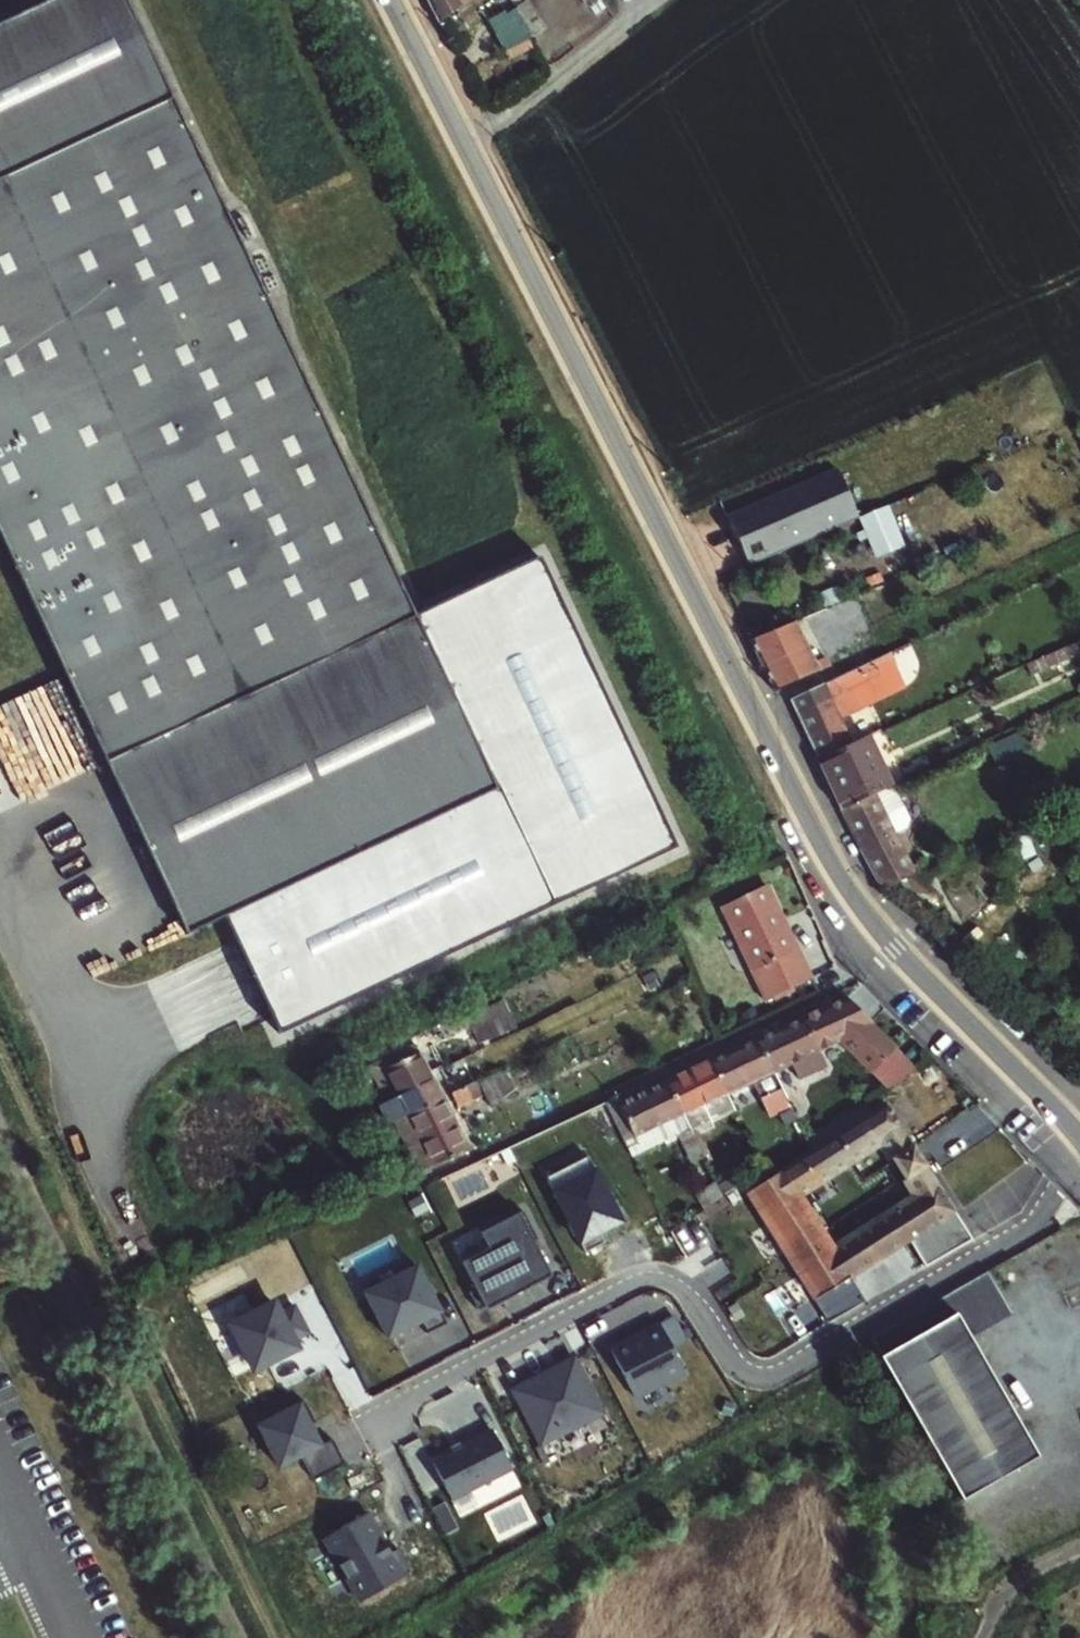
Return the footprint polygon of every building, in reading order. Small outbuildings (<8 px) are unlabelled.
[(183,935),(227,914),(496,789),(413,611),(128,0),(56,0),(0,26),(0,543),(183,935)] [(471,0),(427,0),(439,24),(471,0)] [(513,11),(517,8),(524,5),(521,0),(507,0),(513,11)] [(503,52),(532,37),(517,8),(513,11),(505,15),(511,26),(494,35),(503,52)] [(911,569),(881,501),(856,513),(886,580),(911,569)] [(496,789),(227,914),(282,1032),(680,846),(542,551),(413,611),(496,789)] [(915,580),(911,569),(886,580),(827,605),(831,615),(915,580)] [(784,684),(818,669),(799,630),(809,625),(831,615),(827,605),(749,638),(774,688),(784,684)] [(809,625),(799,630),(818,669),(828,665),(809,625)] [(797,712),(895,665),(888,652),(790,698),(797,712)] [(797,712),(817,758),(851,742),(843,724),(839,715),(904,684),(895,665),(797,712)] [(839,715),(843,724),(909,692),(904,684),(839,715)] [(0,707),(0,782),(17,774),(26,795),(62,779),(26,696),(0,707)] [(817,758),(840,808),(873,792),(889,784),(866,735),(851,742),(817,758)] [(840,808),(860,846),(893,830),(873,792),(840,808)] [(899,827),(910,821),(911,821),(906,810),(893,817),(899,827)] [(911,865),(893,830),(860,846),(881,887),(927,865),(924,858),(911,865)] [(720,909),(762,1003),(807,983),(766,889),(720,909)] [(845,1000),(757,1040),(772,1073),(791,1064),(798,1079),(824,1067),(818,1053),(838,1044),(871,1075),(896,1049),(845,1000)] [(422,1040),(416,1044),(419,1050),(425,1046),(422,1040)] [(757,1040),(713,1061),(729,1095),(756,1084),(771,1118),(788,1110),(772,1073),(757,1040)] [(363,1070),(380,1099),(425,1074),(408,1044),(363,1070)] [(666,1082),(681,1115),(729,1095),(713,1061),(666,1082)] [(448,1092),(466,1084),(459,1072),(442,1082),(448,1092)] [(380,1099),(394,1122),(438,1097),(425,1074),(380,1099)] [(689,1132),(681,1115),(666,1082),(618,1104),(633,1137),(652,1128),(659,1142),(677,1134),(689,1159),(699,1155),(689,1132)] [(466,1084),(448,1092),(455,1103),(471,1093),(466,1084)] [(681,1115),(689,1132),(696,1129),(694,1123),(733,1105),(729,1095),(681,1115)] [(438,1097),(394,1122),(423,1171),(466,1147),(438,1097)] [(884,1104),(748,1192),(815,1299),(813,1300),(828,1323),(865,1302),(850,1278),(834,1252),(798,1196),(882,1143),(893,1161),(913,1148),(884,1104)] [(913,1148),(893,1161),(904,1177),(923,1165),(913,1148)] [(549,1181),(587,1256),(606,1246),(601,1236),(627,1223),(617,1204),(613,1206),(590,1160),(549,1181)] [(847,1244),(863,1269),(909,1242),(925,1267),(971,1240),(923,1165),(904,1177),(917,1198),(847,1244)] [(699,1208),(701,1206),(719,1196),(713,1184),(692,1194),(699,1208)] [(463,1265),(477,1292),(471,1295),(480,1313),(528,1288),(529,1290),(553,1278),(535,1245),(539,1243),(524,1214),(483,1235),(490,1251),(463,1265)] [(834,1252),(850,1278),(863,1269),(847,1244),(834,1252)] [(390,1341),(423,1324),(429,1336),(448,1326),(419,1268),(367,1295),(390,1341)] [(868,1342),(960,1502),(1037,1458),(969,1340),(1011,1314),(987,1272),(868,1342)] [(233,1324),(256,1369),(298,1348),(295,1341),(310,1333),(296,1305),(281,1313),(275,1302),(233,1324)] [(635,1400),(685,1375),(661,1327),(612,1352),(635,1400)] [(605,1415),(577,1360),(515,1392),(543,1447),(605,1415)] [(347,1465),(333,1438),(321,1443),(311,1424),(316,1421),(305,1400),(258,1423),(279,1465),(302,1454),(316,1481),(347,1465)] [(453,1501),(513,1471),(494,1433),(433,1463),(453,1501)]
